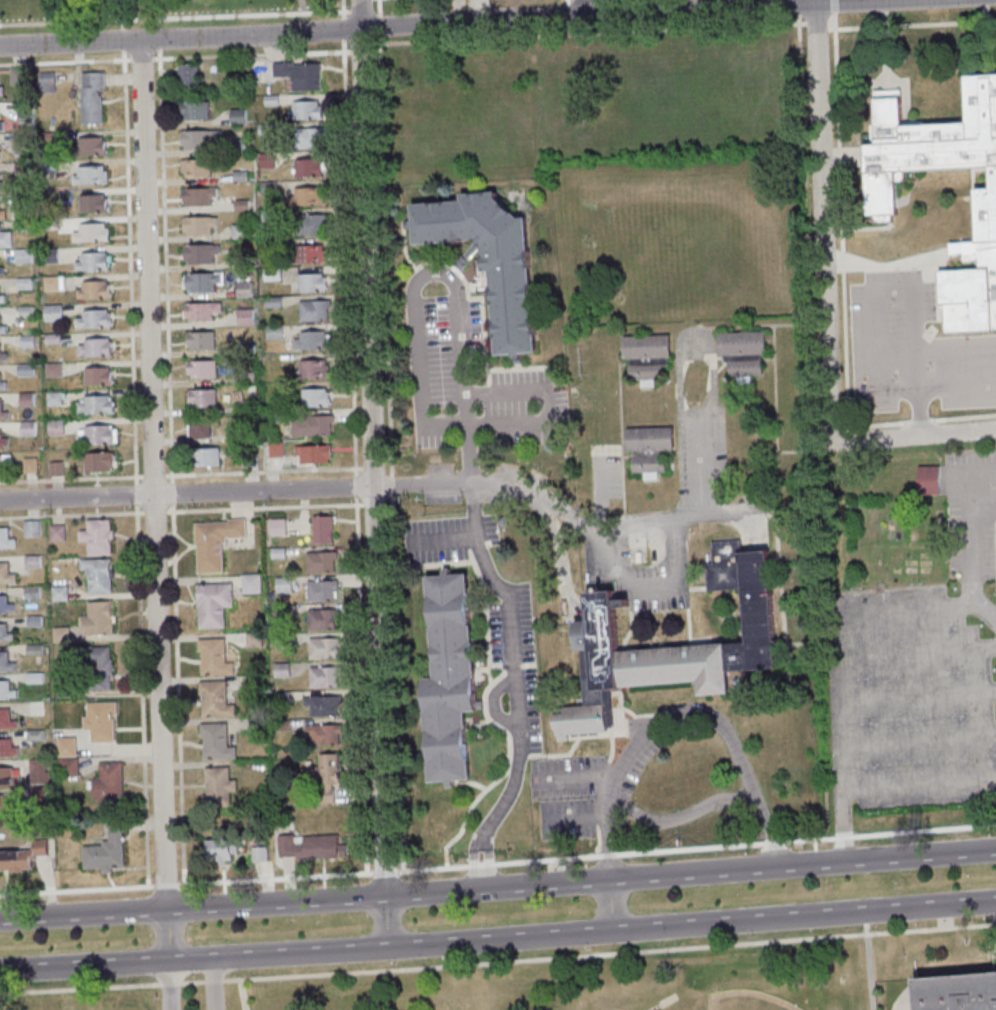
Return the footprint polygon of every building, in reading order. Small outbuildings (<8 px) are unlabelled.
[(271,63),(292,62),(292,64),(319,63),(320,90),(292,91),(291,77),(272,77),(271,63)] [(177,65),(177,80),(179,80),(179,91),(198,91),(197,64),(177,65)] [(9,67),(9,85),(25,85),(24,67),(9,67)] [(53,72),(53,93),(38,93),(37,72),(53,72)] [(80,87),(80,73),(103,72),(103,87),(99,87),(100,99),(101,124),(80,125),(79,87),(80,87)] [(961,75),(995,73),(995,331),(942,333),(940,305),(937,305),(935,271),(976,269),(975,260),(960,261),(960,253),(948,253),(948,244),(974,243),(972,189),(988,188),(987,166),(901,170),(901,180),(892,181),(893,213),(888,214),(888,221),(871,222),(871,215),(864,215),(861,144),(859,144),(859,134),(868,133),(868,125),(872,125),(871,91),(898,90),(899,121),(922,120),(922,123),(963,122),(961,75)] [(263,96),(263,107),(277,107),(277,95),(263,96)] [(178,102),(207,102),(208,120),(182,121),(182,115),(178,116),(178,102)] [(285,112),(292,111),(291,103),(317,102),(317,106),(320,105),(320,119),(291,121),(291,119),(285,119),(285,112)] [(16,103),(16,118),(31,118),(31,103),(16,103)] [(229,110),(229,124),(244,124),(244,109),(229,110)] [(273,124),(273,137),(257,137),(257,125),(273,124)] [(293,129),(294,149),(321,148),(321,137),(325,136),(324,128),(293,129)] [(180,131),(207,130),(207,131),(219,131),(220,140),(207,140),(208,148),(183,149),(183,146),(180,146),(180,131)] [(56,132),(56,143),(39,143),(39,133),(56,132)] [(12,134),(13,156),(28,155),(27,133),(12,134)] [(101,137),(101,140),(104,140),(104,155),(77,156),(76,138),(101,137)] [(230,140),(231,153),(245,153),(245,139),(230,140)] [(272,153),(273,164),(259,164),(259,154),(272,153)] [(179,160),(216,159),(216,169),(209,169),(209,177),(183,178),(183,173),(179,173),(179,160)] [(293,159),(294,178),(321,177),(321,162),(318,162),(318,159),(293,159)] [(55,161),(56,172),(40,172),(40,161),(55,161)] [(13,163),(14,174),(28,173),(28,163),(13,163)] [(102,171),(106,171),(106,183),(71,184),(71,175),(76,175),(76,166),(102,166),(102,171)] [(232,172),(232,182),(246,182),(246,171),(232,172)] [(275,183),(275,192),(260,193),(260,183),(275,183)] [(182,204),(181,189),(216,188),(216,198),(209,198),(209,206),(185,207),(184,204),(182,204)] [(286,197),(293,197),(293,188),(315,188),(315,193),(323,193),(323,206),(287,207),(286,197)] [(401,221),(410,220),(409,204),(459,200),(458,194),(494,191),(494,198),(517,217),(524,217),(535,353),(519,355),(520,364),(511,365),(510,354),(494,355),(488,271),(481,272),(479,246),(467,261),(468,262),(460,272),(451,263),(459,254),(461,256),(474,241),(473,240),(412,244),(411,228),(402,229),(401,221)] [(13,192),(14,203),(29,202),(28,192),(13,192)] [(78,195),(79,214),(106,213),(105,198),(102,198),(102,195),(78,195)] [(233,201),(233,211),(247,211),(247,201),(233,201)] [(260,212),(261,222),(276,221),(276,211),(260,212)] [(296,216),(327,215),(327,222),(323,222),(324,235),(297,236),(296,216)] [(182,217),(182,220),(181,221),(181,225),(182,226),(183,232),(186,232),(186,235),(209,234),(209,227),(216,227),(216,218),(210,218),(210,217),(182,217)] [(57,219),(57,230),(42,231),(42,220),(57,219)] [(15,221),(15,231),(30,231),(30,220),(15,221)] [(78,232),(77,224),(103,223),(104,228),(107,228),(107,242),(71,243),(71,232),(78,232)] [(230,225),(230,240),(248,239),(248,225),(230,225)] [(11,247),(0,248),(0,232),(10,232),(11,247)] [(261,241),(261,251),(275,251),(275,241),(261,241)] [(182,246),(183,261),(186,261),(186,265),(212,264),(212,255),(219,255),(218,246),(212,246),(211,245),(182,246)] [(294,254),(288,255),(288,265),(325,263),(324,250),(321,250),(321,245),(294,246),(294,254)] [(14,249),(15,264),(31,263),(30,249),(14,249)] [(56,249),(56,263),(42,263),(41,249),(56,249)] [(80,262),(79,253),(104,252),(104,255),(107,255),(107,270),(73,271),(73,262),(80,262)] [(232,257),(233,269),(250,268),(249,256),(232,257)] [(262,269),(262,282),(279,281),(279,269),(262,269)] [(184,274),(185,290),(188,290),(188,293),(213,292),(213,283),(220,283),(220,274),(213,274),(213,273),(184,274)] [(297,275),(297,293),(324,292),(324,290),(325,289),(325,285),(324,283),(324,277),(321,277),(321,274),(297,275)] [(42,277),(43,291),(58,290),(57,276),(42,277)] [(15,278),(16,290),(32,290),(32,278),(15,278)] [(81,290),(81,282),(105,281),(105,284),(108,284),(108,299),(81,300),(81,299),(76,299),(75,290),(81,290)] [(235,283),(236,298),(250,297),(249,282),(235,283)] [(264,298),(264,309),(279,308),(279,297),(264,298)] [(298,302),(299,322),(326,320),(326,309),(329,309),(329,301),(298,302)] [(184,304),(220,303),(220,313),(211,313),(212,321),(187,322),(187,319),(184,319),(184,304)] [(43,306),(44,322),(61,321),(60,305),(43,306)] [(17,307),(18,318),(33,318),(32,307),(17,307)] [(81,311),(106,310),(106,313),(108,313),(109,328),(74,329),(73,318),(81,318),(81,311)] [(235,310),(236,327),(252,326),(251,310),(235,310)] [(264,326),(265,340),(281,339),(280,326),(264,326)] [(291,340),(299,340),(298,332),(323,331),(323,335),(326,334),(327,349),(292,351),(291,340)] [(716,333),(764,331),(765,355),(759,355),(759,359),(760,359),(761,376),(750,376),(750,384),(736,384),(735,376),(727,376),(727,363),(722,363),(721,356),(717,356),(716,333)] [(185,332),(185,335),(184,336),(184,339),(186,342),(186,347),(189,347),(189,350),(213,349),(213,332),(185,332)] [(44,334),(44,345),(59,345),(58,333),(44,334)] [(621,337),(668,335),(669,358),(666,358),(666,366),(661,366),(661,379),(652,380),(652,387),(639,388),(639,380),(627,380),(627,365),(628,365),(627,359),(622,359),(621,337)] [(19,336),(19,348),(33,348),(33,336),(19,336)] [(83,345),(76,345),(77,356),(83,356),(83,358),(111,357),(110,342),(107,342),(107,338),(83,339),(83,345)] [(237,345),(237,355),(254,354),(254,344),(237,345)] [(185,362),(215,361),(215,379),(189,379),(189,375),(186,375),(185,362)] [(298,362),(298,371),(293,372),(294,376),(298,376),(298,379),(328,378),(328,366),(323,366),(323,361),(298,362)] [(16,365),(17,377),(32,376),(32,364),(16,365)] [(45,364),(45,378),(60,377),(60,364),(45,364)] [(83,368),(83,386),(111,386),(110,370),(107,371),(107,367),(83,368)] [(253,373),(253,383),(239,383),(238,373),(253,373)] [(187,390),(188,405),(190,405),(191,408),(216,407),(215,389),(187,390)] [(300,390),(300,399),(294,399),(294,407),(301,407),(301,408),(328,407),(327,405),(329,404),(328,399),(327,398),(327,393),(325,393),(324,389),(300,390)] [(45,393),(45,407),(60,407),(60,392),(45,393)] [(18,393),(19,408),(33,407),(33,393),(18,393)] [(83,402),(82,397),(108,396),(108,400),(112,400),(112,413),(83,415),(83,413),(76,414),(75,402),(83,402)] [(238,400),(239,412),(255,411),(254,400),(238,400)] [(265,413),(265,423),(281,423),(281,412),(265,413)] [(187,416),(188,428),(188,427),(189,436),(188,436),(188,440),(209,439),(208,415),(187,416)] [(290,419),(301,419),(301,417),(332,415),(332,424),(329,424),(329,435),(291,437),(290,419)] [(47,421),(47,431),(46,431),(47,436),(63,435),(62,420),(47,421)] [(20,421),(20,437),(34,436),(34,421),(20,421)] [(77,436),(84,435),(83,426),(109,425),(109,429),(112,429),(113,444),(84,446),(84,444),(77,445),(77,436)] [(623,428),(672,427),(673,451),(669,451),(669,459),(663,459),(664,471),(655,472),(655,479),(642,480),(642,472),(630,473),(630,457),(631,457),(630,452),(624,452),(623,428)] [(267,442),(268,458),(283,457),(282,442),(267,442)] [(293,447),(330,446),(330,459),(327,459),(327,464),(301,465),(301,456),(294,457),(293,447)] [(188,450),(217,448),(218,466),(192,467),(192,462),(189,462),(188,450)] [(83,455),(76,455),(77,464),(83,464),(84,473),(111,472),(111,468),(113,468),(112,452),(83,454),(83,455)] [(241,454),(241,468),(256,467),(256,453),(241,454)] [(2,474),(2,465),(11,465),(11,454),(1,455),(0,455),(0,474),(2,474)] [(22,458),(23,473),(36,473),(36,458),(22,458)] [(47,463),(48,477),(62,476),(61,462),(47,463)] [(916,466),(916,495),(937,495),(937,466),(916,466)] [(311,517),(331,516),(332,532),(331,532),(331,543),(312,544),(311,517)] [(193,524),(226,522),(226,520),(244,519),(245,538),(226,539),(226,538),(225,538),(225,544),(221,544),(222,573),(195,575),(193,524)] [(284,519),(285,536),(269,536),(269,520),(284,519)] [(85,521),(108,520),(109,531),(112,531),(113,539),(108,539),(108,544),(109,544),(110,555),(86,556),(86,542),(77,542),(77,531),(86,530),(85,521)] [(22,521),(22,537),(38,536),(38,521),(22,521)] [(49,526),(49,542),(63,541),(63,525),(49,526)] [(15,548),(0,548),(0,528),(7,528),(7,539),(14,539),(15,548)] [(572,623),(587,622),(584,584),(615,581),(616,594),(612,594),(612,601),(625,600),(625,607),(612,608),(615,653),(745,642),(741,588),(706,591),(704,564),(711,564),(709,543),(738,541),(739,553),(766,551),(767,562),(770,562),(770,570),(768,570),(773,640),(776,640),(777,649),(773,650),(775,668),(727,672),(729,694),(697,696),(696,682),(619,688),(619,690),(610,690),(610,696),(617,695),(618,708),(611,709),(613,728),(605,728),(606,733),(566,737),(567,742),(556,743),(555,737),(554,737),(552,715),(553,715),(553,709),(584,706),(580,650),(574,651),(572,623)] [(270,549),(270,559),(284,559),(284,548),(270,549)] [(305,553),(335,552),(336,560),(332,560),(333,572),(306,573),(305,553)] [(23,556),(23,568),(39,568),(39,555),(23,556)] [(79,561),(109,559),(110,571),(112,571),(113,580),(110,580),(111,594),(87,595),(87,576),(86,576),(86,570),(79,571),(79,561)] [(15,583),(0,584),(0,563),(6,563),(7,575),(14,575),(15,583)] [(424,577),(441,576),(440,569),(449,568),(449,575),(466,573),(468,596),(466,596),(468,625),(470,625),(471,645),(470,645),(471,658),(472,658),(474,678),(472,678),(475,712),(463,713),(465,729),(463,729),(466,760),(467,759),(469,780),(451,782),(452,788),(446,788),(445,782),(428,783),(426,763),(428,763),(425,732),(424,732),(422,712),(424,712),(421,679),(432,678),(431,661),(432,661),(431,647),(430,647),(428,629),(430,628),(427,597),(425,598),(424,577)] [(240,575),(240,594),(259,594),(259,574),(240,575)] [(274,578),(290,578),(290,593),(275,594),(274,578)] [(305,582),(336,581),(336,590),(333,590),(333,601),(306,602),(305,582)] [(194,585),(230,584),(231,607),(223,607),(223,629),(197,629),(197,609),(195,609),(195,600),(196,600),(196,590),(194,590),(194,585)] [(66,586),(67,601),(51,602),(50,587),(66,586)] [(23,588),(23,600),(39,599),(38,587),(23,588)] [(6,613),(0,613),(0,596),(5,596),(5,605),(12,604),(13,612),(6,612),(6,613)] [(86,603),(87,616),(79,616),(80,628),(83,628),(83,635),(112,634),(110,601),(86,603)] [(307,611),(337,610),(337,618),(334,618),(334,630),(307,631),(307,611)] [(25,617),(26,628),(40,627),(40,616),(25,617)] [(5,642),(0,642),(0,624),(5,624),(5,634),(12,634),(12,641),(5,641),(5,642)] [(51,628),(68,627),(69,643),(52,643),(51,628)] [(244,633),(245,648),(260,647),(260,633),(244,633)] [(307,639),(338,638),(338,646),(335,647),(335,658),(308,659),(307,639)] [(196,640),(223,639),(224,663),(232,663),(233,675),(199,676),(199,663),(201,663),(200,652),(197,652),(196,640)] [(25,645),(25,656),(41,655),(41,645),(25,645)] [(92,690),(91,663),(77,663),(77,646),(92,646),(92,647),(109,646),(110,659),(111,659),(111,664),(112,665),(112,670),(111,671),(111,675),(109,675),(109,690),(92,690)] [(7,672),(0,672),(0,652),(6,652),(6,664),(13,663),(13,671),(7,671),(7,672)] [(288,663),(288,678),(273,678),(273,664),(288,663)] [(308,668),(309,688),(336,687),(335,675),(339,675),(339,667),(308,668)] [(24,673),(25,684),(42,684),(41,673),(24,673)] [(246,676),(246,690),(262,690),(261,675),(246,676)] [(54,680),(54,698),(70,697),(69,679),(54,680)] [(8,699),(0,699),(0,681),(7,681),(8,691),(15,690),(15,698),(8,698),(8,699)] [(198,683),(225,682),(225,705),(233,705),(234,717),(201,718),(200,695),(198,695),(198,683)] [(288,692),(288,702),(274,703),(273,693),(288,692)] [(302,698),(308,698),(308,697),(340,696),(340,706),(337,706),(337,716),(309,717),(309,707),(302,707),(302,698)] [(43,716),(43,700),(29,700),(29,716),(43,716)] [(85,703),(115,703),(115,716),(112,716),(113,743),(89,743),(89,730),(81,730),(81,717),(86,717),(85,703)] [(15,729),(0,729),(0,709),(7,709),(8,721),(15,721),(15,729)] [(246,717),(247,732),(263,732),(263,717),(246,717)] [(288,721),(289,731),(275,732),(274,721),(288,721)] [(198,724),(225,723),(226,748),(234,747),(234,759),(201,760),(201,748),(202,747),(202,737),(199,737),(198,724)] [(303,727),(309,727),(309,726),(341,724),(341,734),(338,734),(338,745),(310,746),(310,735),(303,735),(303,727)] [(25,731),(25,742),(43,741),(42,730),(25,731)] [(74,738),(74,757),(56,758),(56,738),(74,738)] [(10,757),(0,757),(0,739),(9,739),(10,748),(16,747),(17,755),(10,755),(10,757)] [(317,755),(336,754),(336,756),(338,756),(338,764),(339,764),(340,771),(337,771),(338,784),(330,785),(330,789),(332,789),(332,803),(317,804),(317,790),(322,789),(322,785),(316,785),(316,783),(311,783),(310,767),(317,766),(317,755)] [(76,758),(76,776),(57,777),(57,759),(76,758)] [(27,760),(43,760),(43,772),(47,772),(48,783),(28,784),(28,773),(27,773),(27,760)] [(96,763),(120,762),(122,809),(96,810),(96,800),(91,800),(90,778),(97,778),(96,763)] [(10,785),(0,786),(0,768),(10,767),(10,769),(17,769),(18,784),(10,784),(10,785)] [(202,768),(228,767),(228,780),(235,780),(235,792),(228,793),(229,807),(200,808),(200,796),(205,796),(204,786),(203,786),(202,768)] [(28,788),(29,803),(45,803),(44,787),(28,788)] [(3,815),(0,815),(0,795),(10,795),(11,811),(3,811),(3,815)] [(101,846),(80,847),(81,870),(100,869),(100,875),(110,874),(110,868),(122,868),(120,834),(123,833),(122,817),(106,818),(107,841),(101,842),(101,846)] [(275,836),(277,858),(294,858),(294,861),(296,861),(297,862),(301,861),(303,860),(322,859),(322,861),(337,860),(337,858),(345,858),(344,845),(336,845),(336,835),(292,838),(292,835),(275,836)] [(203,841),(230,839),(230,847),(235,847),(235,854),(229,854),(230,860),(222,861),(223,863),(216,864),(215,858),(204,859),(203,841)] [(0,852),(0,872),(9,871),(9,873),(21,873),(21,870),(30,870),(29,859),(32,859),(31,856),(44,856),(44,840),(30,840),(30,851),(0,852)] [(250,848),(251,863),(266,862),(265,847),(250,848)] [(917,981),(995,974),(995,1009),(920,1009),(917,981)]
